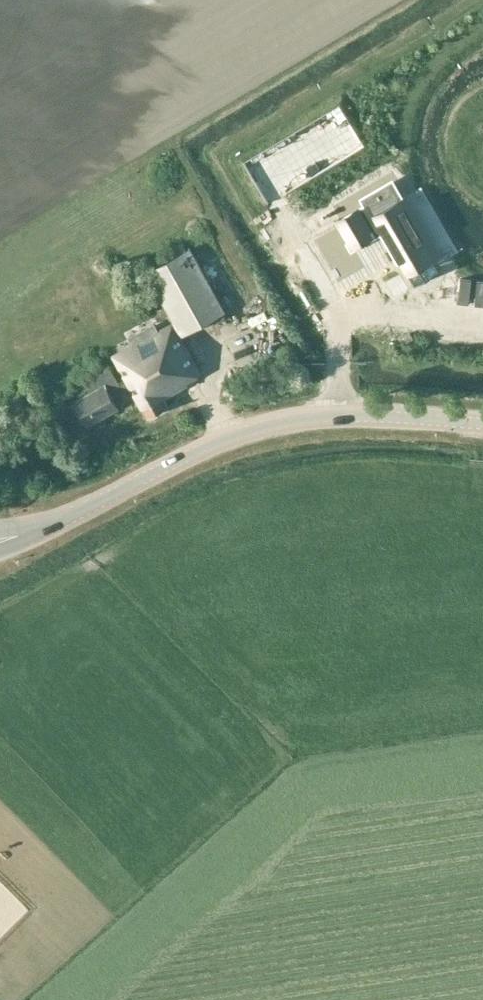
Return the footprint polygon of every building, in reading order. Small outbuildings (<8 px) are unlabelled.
[(339,220),(337,220),(353,247),(354,246),(376,234),(375,232),(382,227),(390,241),(388,242),(392,250),(395,248),(402,260),(398,262),(399,263),(402,261),(409,273),(410,273),(416,284),(441,269),(424,241),(428,239),(427,238),(424,239),(405,207),(406,207),(405,205),(404,206),(401,199),(400,199),(391,183),(366,198),(369,203),(339,220)] [(178,342),(223,319),(188,253),(144,276),(178,342)] [(265,296),(250,304),(256,315),(271,306),(265,296)] [(76,404),(72,406),(78,417),(82,415),(88,427),(119,409),(113,398),(132,387),(127,378),(119,383),(109,366),(86,379),(92,393),(75,402),(76,404)]
